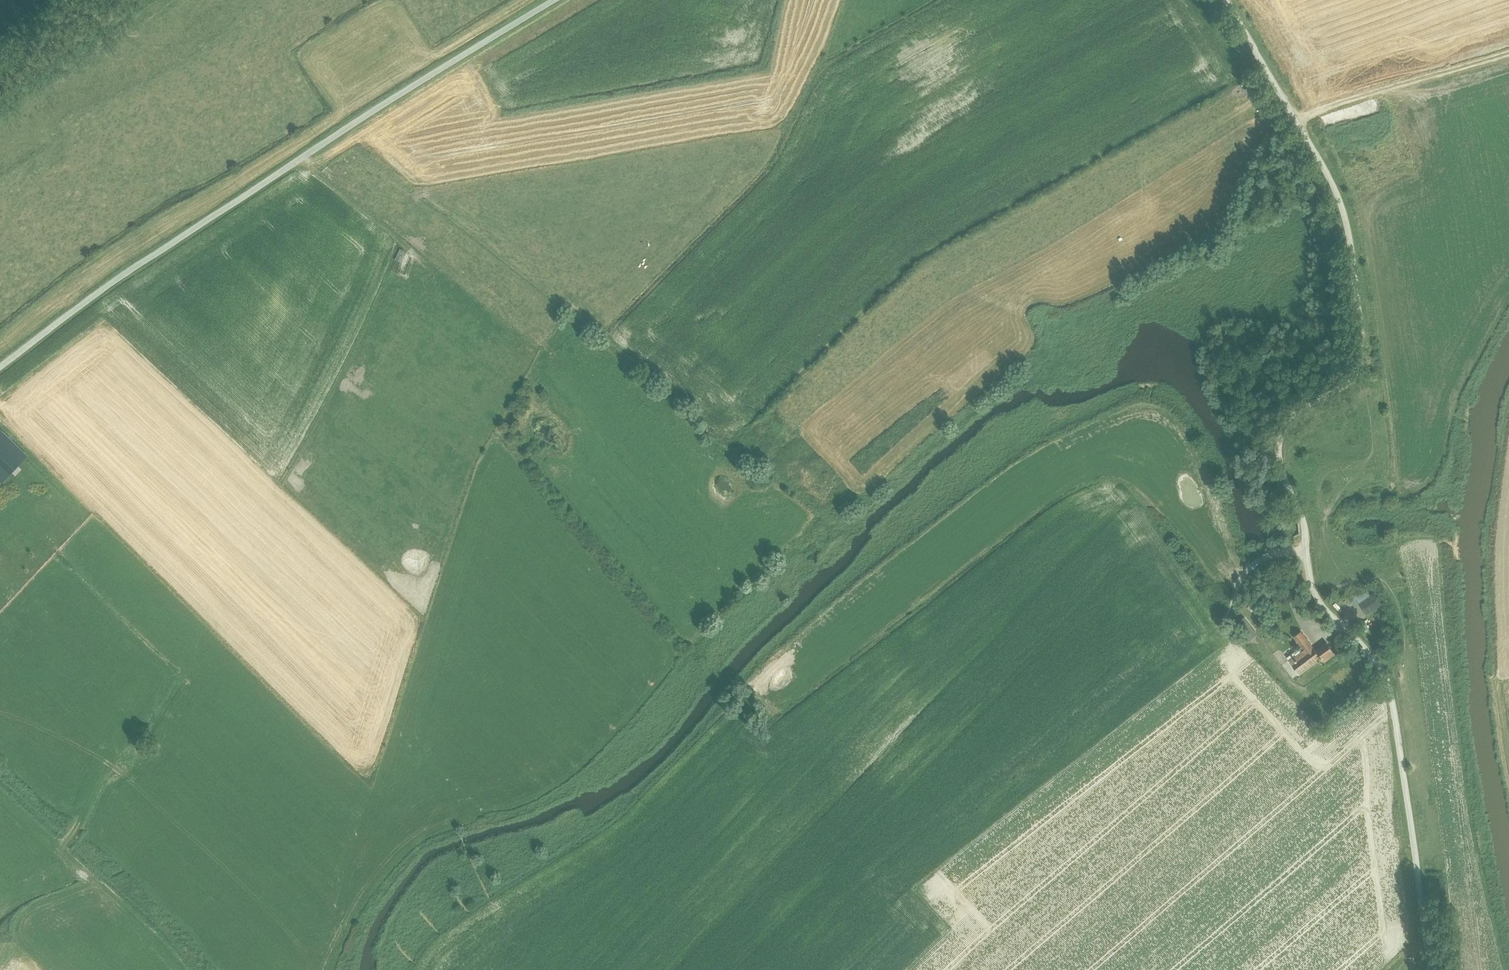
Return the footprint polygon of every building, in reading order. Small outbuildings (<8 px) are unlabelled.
[(406,251),(400,248),(395,259),(400,262),(406,251)] [(0,431),(0,478),(2,480),(32,453),(7,425),(0,431)] [(1369,597),(1360,603),(1367,614),(1381,604),(1372,590),(1381,584),(1378,580),(1372,584),(1372,583),(1368,585),(1369,587),(1364,590),(1369,597)] [(1358,604),(1360,603),(1369,597),(1364,590),(1354,597),(1358,604)] [(1294,636),(1301,646),(1287,657),(1300,674),(1320,658),(1324,662),(1336,653),(1327,641),(1316,649),(1302,630),(1294,636)]
